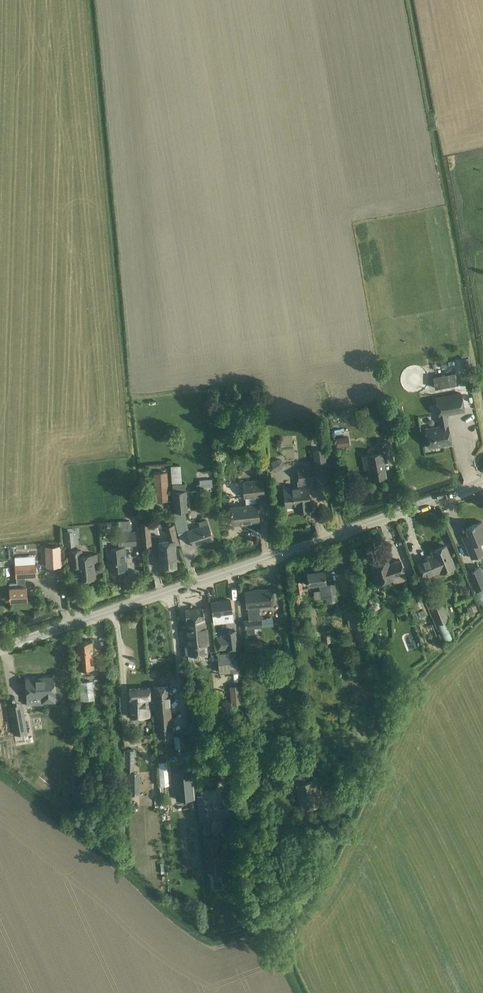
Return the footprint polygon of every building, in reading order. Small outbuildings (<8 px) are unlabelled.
[(433,377),(435,389),(458,385),(456,372),(433,377)] [(245,396),(253,402),(258,393),(250,388),(245,396)] [(429,448),(430,447),(429,446),(443,444),(443,445),(451,444),(448,425),(446,414),(464,410),(461,392),(436,396),(439,412),(437,412),(439,425),(426,427),(429,448)] [(311,426),(314,443),(322,442),(319,424),(311,426)] [(381,453),(363,457),(365,463),(369,463),(372,478),(386,476),(383,460),(393,458),(390,441),(380,443),(381,453)] [(324,449),(314,450),(315,459),(316,468),(327,467),(326,458),(324,449)] [(271,462),(268,466),(270,471),(276,471),(282,469),(285,464),(282,459),(277,459),(271,462)] [(181,465),(171,465),(172,484),(182,483),(181,465)] [(298,487),(284,488),(286,506),(301,505),(302,511),(310,510),(312,509),(311,506),(310,505),(307,480),(314,479),(313,467),(298,469),(299,479),(297,480),(298,487)] [(167,472),(154,473),(155,486),(157,502),(163,501),(169,501),(168,485),(167,472)] [(212,479),(200,480),(200,488),(213,487),(212,479)] [(231,507),(232,514),(233,524),(246,522),(246,524),(259,522),(256,497),(263,496),(261,480),(243,482),(245,506),(231,507)] [(173,517),(178,533),(188,533),(192,546),(213,539),(206,519),(199,522),(200,526),(189,530),(183,511),(188,510),(186,490),(179,491),(179,484),(173,484),(173,491),(172,491),(175,517),(173,517)] [(118,521),(119,527),(121,527),(121,531),(131,530),(130,520),(118,521)] [(482,553),(482,548),(480,543),(482,542),(482,524),(482,521),(466,528),(471,539),(465,542),(472,558),(482,553)] [(150,522),(140,522),(142,545),(151,545),(150,522)] [(174,545),(178,545),(174,524),(165,526),(168,541),(157,542),(160,568),(176,566),(174,545)] [(74,530),(63,531),(65,547),(75,546),(74,538),(74,530)] [(136,532),(119,534),(120,546),(137,544),(136,532)] [(418,561),(421,570),(425,578),(441,571),(442,572),(454,566),(454,565),(455,565),(452,557),(451,558),(446,545),(433,551),(435,556),(428,558),(428,557),(418,561)] [(42,547),(43,565),(52,564),(52,563),(61,562),(60,547),(48,548),(48,547),(42,547)] [(125,547),(108,549),(110,570),(127,568),(125,547)] [(82,550),(69,551),(69,554),(71,564),(79,563),(81,579),(79,579),(79,580),(95,578),(93,562),(97,561),(96,555),(83,556),(82,550)] [(405,573),(403,569),(400,560),(389,564),(388,560),(370,566),(376,583),(378,583),(380,582),(381,583),(385,582),(386,580),(392,578),(394,583),(407,579),(405,573)] [(15,565),(16,577),(17,577),(25,577),(36,576),(35,564),(15,565)] [(479,566),(467,571),(475,589),(482,586),(482,575),(479,566)] [(336,601),(335,593),(334,583),(326,584),(324,570),(307,572),(309,584),(320,583),(322,598),(326,597),(327,603),(336,601)] [(10,583),(11,600),(27,599),(26,586),(25,577),(17,577),(17,583),(10,583)] [(303,593),(302,581),(295,582),(297,593),(293,593),(295,606),(301,605),(299,594),(303,593)] [(244,621),(245,629),(246,629),(247,635),(255,634),(255,628),(261,628),(260,620),(258,606),(273,605),(271,589),(245,592),(247,607),(248,607),(249,621),(244,621)] [(447,619),(449,618),(441,598),(428,603),(437,624),(447,619)] [(415,619),(426,615),(428,613),(423,599),(421,601),(420,600),(409,605),(415,619)] [(211,602),(214,621),(223,619),(222,613),(232,612),(232,610),(230,600),(230,601),(218,603),(218,601),(211,602)] [(208,660),(207,654),(203,608),(185,610),(187,626),(183,627),(184,638),(186,656),(189,655),(189,662),(208,660)] [(351,612),(353,627),(357,626),(363,625),(361,610),(355,611),(351,612)] [(447,619),(437,624),(445,641),(454,637),(447,619)] [(239,650),(236,629),(225,631),(226,635),(216,636),(218,650),(227,648),(228,652),(239,650)] [(77,641),(79,669),(83,669),(84,673),(89,673),(89,668),(94,668),(92,640),(77,641)] [(218,654),(220,669),(220,673),(238,671),(236,651),(223,653),(218,654)] [(53,677),(26,679),(27,697),(42,696),(42,702),(55,701),(54,695),(53,677)] [(79,682),(81,700),(81,711),(88,711),(88,709),(96,708),(93,681),(79,682)] [(230,686),(232,706),(241,704),(239,685),(230,686)] [(168,686),(154,687),(156,711),(170,710),(168,686)] [(150,688),(130,689),(131,717),(151,716),(150,688)] [(199,699),(189,700),(191,716),(192,722),(201,721),(201,714),(199,699)] [(170,710),(156,711),(158,735),(172,733),(170,710)] [(23,712),(11,714),(15,734),(27,731),(23,712)] [(183,733),(173,734),(173,738),(174,738),(175,744),(175,747),(185,746),(183,733)] [(135,767),(134,750),(125,750),(126,767),(135,767)] [(167,761),(159,761),(161,785),(169,785),(167,761)] [(189,766),(173,767),(175,791),(184,790),(191,789),(189,766)] [(295,777),(297,787),(303,809),(324,804),(320,788),(317,779),(306,782),(304,775),(295,777)] [(209,791),(198,794),(201,822),(212,820),(209,791)] [(205,860),(206,872),(222,871),(221,853),(218,853),(217,837),(204,838),(205,855),(208,855),(208,860),(205,860)]
